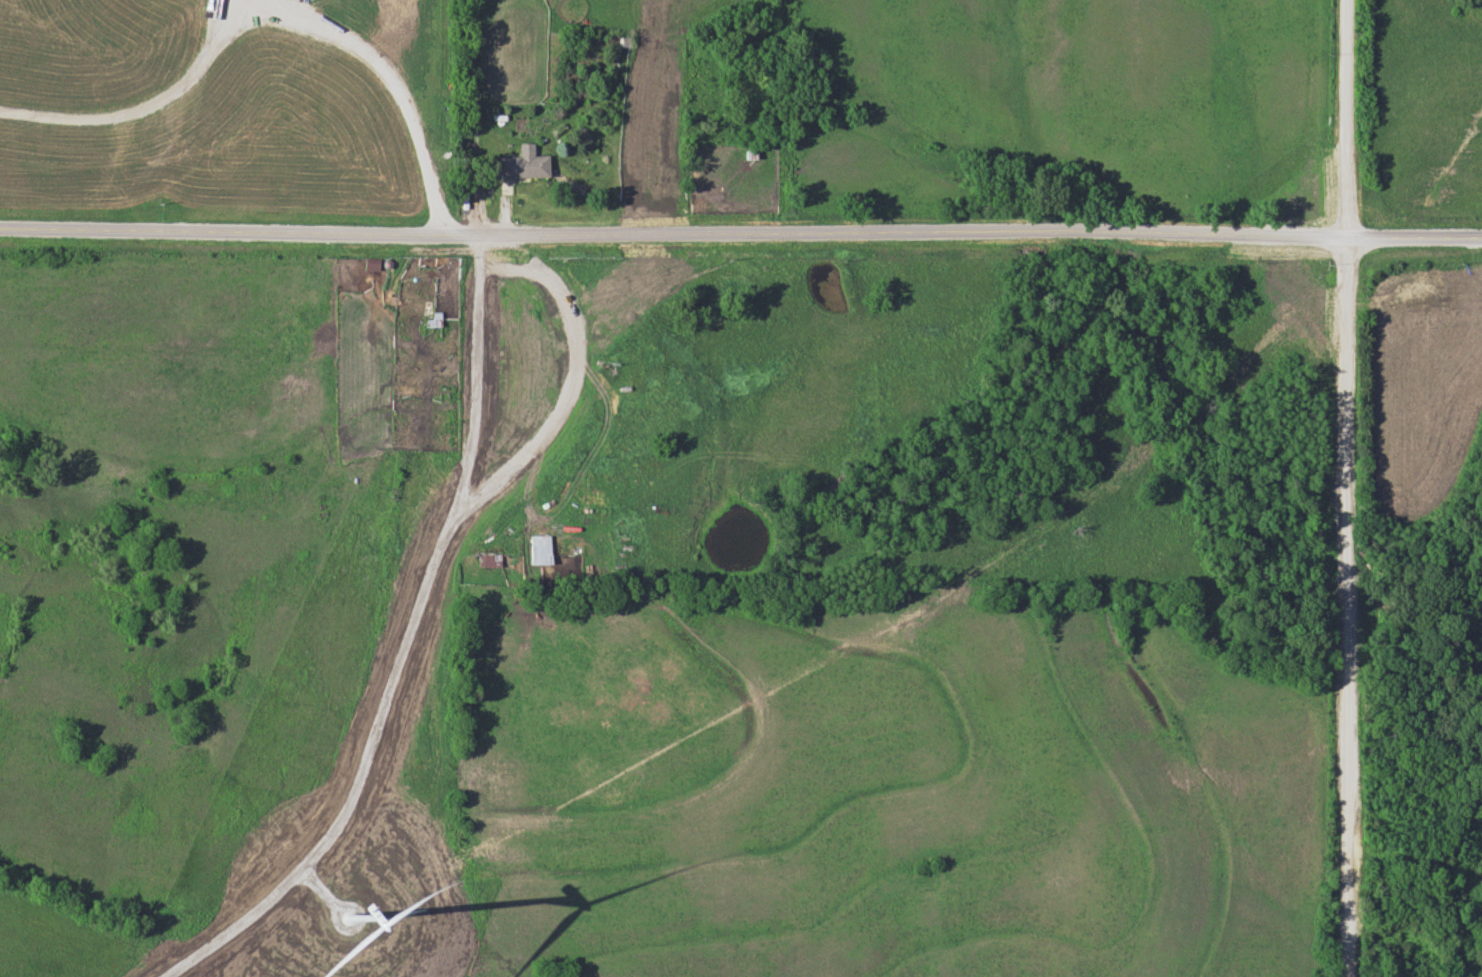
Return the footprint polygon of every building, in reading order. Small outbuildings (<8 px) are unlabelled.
[(543,156),(493,156),(493,177),(543,177),(543,156)] [(526,565),(548,565),(548,544),(526,544),(526,565)] [(498,555),(477,555),(477,568),(498,568),(498,555)]
